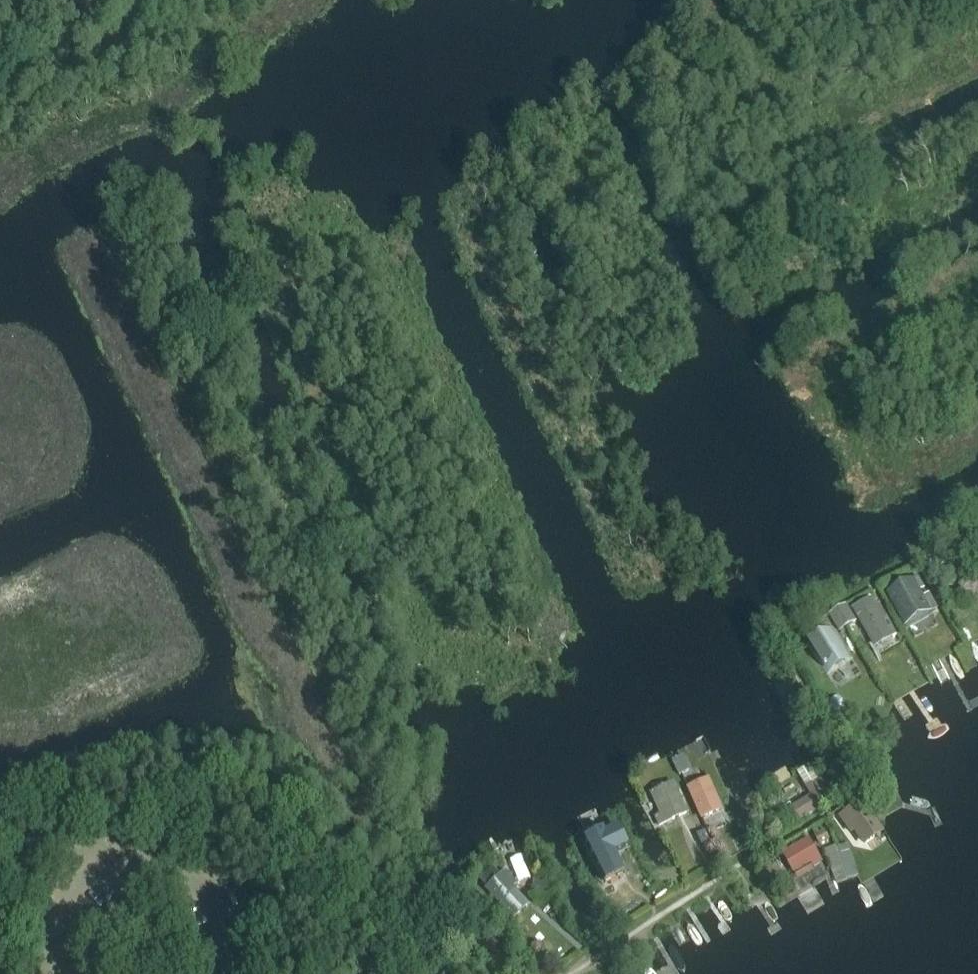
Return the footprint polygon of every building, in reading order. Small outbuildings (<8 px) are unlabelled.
[(909,624),(936,609),(929,596),(928,597),(917,578),(891,592),(909,624)] [(885,618),(887,616),(882,607),(879,608),(874,599),(853,611),(875,650),(890,641),(896,638),(885,618)] [(850,628),(859,623),(849,605),(840,610),(850,628)] [(842,633),(850,628),(840,610),(831,616),(842,633)] [(850,652),(833,625),(807,643),(824,669),(850,652)] [(683,756),(673,761),(679,775),(689,771),(683,756)] [(811,785),(810,782),(803,786),(809,795),(789,809),(797,824),(828,805),(824,798),(835,791),(825,777),(811,785)] [(708,778),(685,787),(700,820),(722,811),(708,778)] [(651,794),(660,815),(654,817),(658,826),(687,812),(674,783),(651,794)] [(852,833),(862,848),(883,833),(860,801),(837,817),(849,835),(852,833)] [(823,831),(813,837),(819,847),(829,841),(823,831)] [(624,851),(615,832),(586,846),(603,880),(621,871),(614,855),(624,851)] [(780,854),(791,874),(808,864),(811,869),(823,863),(808,839),(780,854)] [(836,881),(859,875),(850,841),(827,847),(836,881)] [(492,868),(478,881),(486,889),(500,876),(492,868)] [(514,888),(518,884),(506,871),(486,890),(512,921),(529,906),(514,888)] [(552,887),(534,886),(534,897),(552,898),(552,887)]
